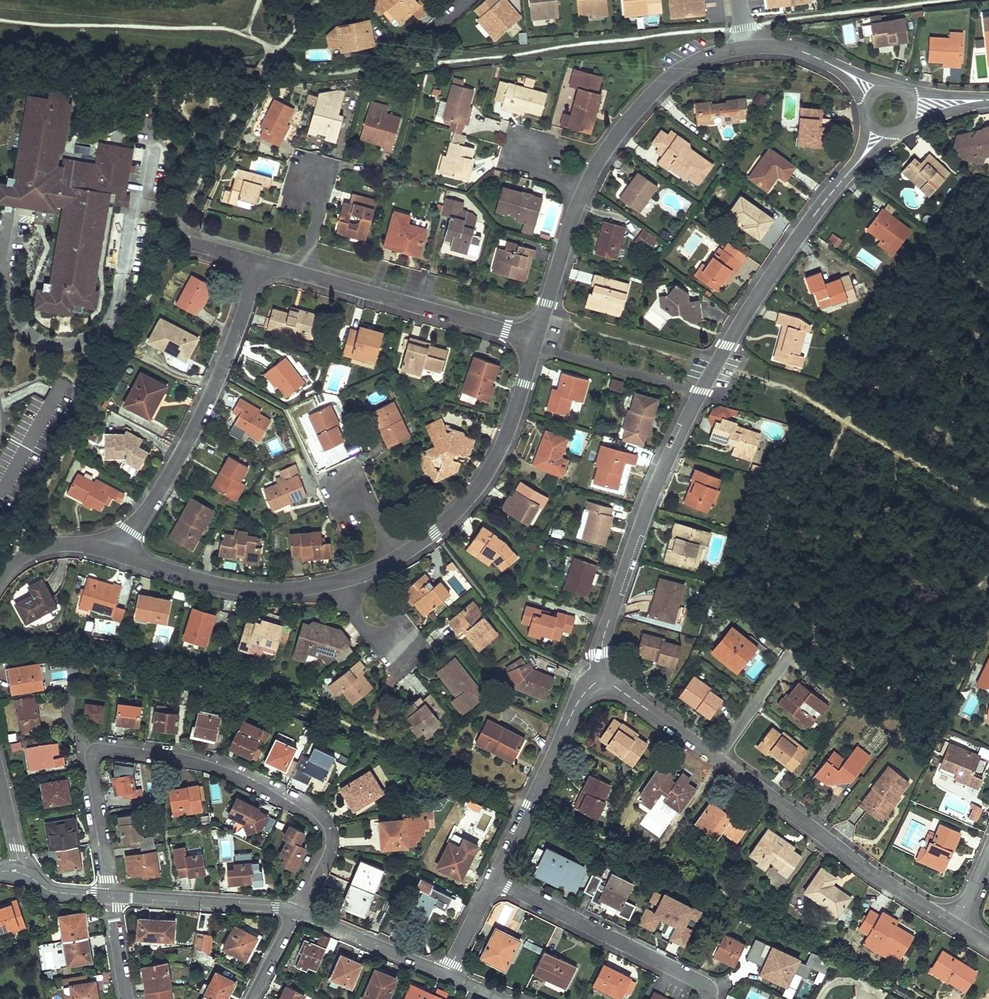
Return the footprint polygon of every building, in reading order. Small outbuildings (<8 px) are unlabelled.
[(366,1),(378,15),(386,8),(400,25),(412,14),(413,14),(412,13),(418,7),(412,0),(367,0),(366,1)] [(474,11),(481,19),(498,4),(494,0),(487,0),(474,11)] [(531,19),(553,17),(555,12),(554,0),(529,0),(529,1),(532,1),(532,7),(530,7),(531,19)] [(578,15),(592,13),(592,16),(607,15),(605,0),(600,0),(599,0),(577,0),(578,15)] [(623,12),(629,12),(630,15),(647,14),(647,2),(644,2),(643,0),(622,0),(623,12)] [(670,15),(706,11),(704,0),(669,0),(670,15)] [(769,8),(787,6),(787,4),(792,4),(792,5),(811,3),(810,0),(768,0),(769,8)] [(518,19),(502,1),(498,4),(481,19),(477,22),(494,40),(518,19)] [(412,14),(417,21),(428,11),(422,4),(418,7),(412,13),(413,14),(412,14)] [(896,43),(908,42),(905,19),(870,23),(872,42),(896,39),(896,43)] [(336,27),(327,36),(329,49),(339,47),(340,50),(341,50),(341,52),(353,49),(352,45),(356,44),(357,48),(373,45),(368,20),(336,27)] [(846,45),(860,42),(856,22),(842,25),(846,45)] [(949,39),(930,37),(928,62),(944,63),(960,65),(963,33),(949,32),(949,39)] [(961,77),(962,69),(952,69),(951,77),(961,77)] [(596,110),(601,94),(595,93),(588,90),(592,74),(574,70),(570,85),(579,88),(571,116),(568,126),(586,131),(592,109),(596,110)] [(592,74),(588,90),(595,93),(600,76),(592,74)] [(463,80),(454,78),(447,103),(443,118),(468,125),(470,117),(466,116),(469,106),(474,90),(461,86),(463,80)] [(526,78),(523,85),(532,88),(534,81),(526,78)] [(541,114),(546,93),(501,81),(495,99),(503,102),(502,107),(510,109),(510,106),(524,110),(541,114)] [(71,91),(52,88),(51,97),(30,93),(16,175),(10,174),(8,182),(1,180),(0,184),(0,199),(39,205),(55,208),(57,208),(58,202),(66,203),(52,280),(46,279),(44,287),(40,286),(36,305),(74,311),(74,307),(83,309),(84,303),(97,305),(100,289),(95,288),(101,252),(97,251),(102,225),(106,225),(110,200),(113,182),(128,185),(134,147),(123,145),(122,147),(101,144),(98,162),(65,157),(64,164),(58,163),(63,137),(66,138),(73,101),(69,100),(71,91)] [(325,139),(336,142),(343,116),(338,115),(336,114),(337,109),(340,110),(344,96),(329,92),(326,92),(323,104),(316,102),(315,106),(310,125),(316,127),(318,132),(326,135),(325,139)] [(317,96),(316,102),(323,104),(326,92),(318,93),(317,96)] [(317,96),(308,93),(305,103),(315,106),(316,102),(317,96)] [(700,110),(702,124),(713,122),(712,116),(722,114),(723,122),(739,120),(739,118),(738,109),(747,108),(745,97),(726,100),(727,102),(711,105),(711,102),(701,103),(702,110),(700,110)] [(286,123),(294,108),(275,99),(261,128),(264,130),(261,137),(279,146),(283,138),(279,136),(286,123)] [(383,149),(391,151),(400,118),(386,114),(389,106),(371,101),(363,130),(371,132),(369,137),(381,140),(382,135),(387,136),(385,141),(384,146),(383,149)] [(436,116),(443,118),(447,103),(440,101),(436,116)] [(820,118),(821,108),(801,107),(800,128),(799,136),(804,137),(804,146),(815,147),(816,142),(822,142),(824,126),(820,126),(817,126),(818,118),(820,118)] [(738,109),(739,118),(748,116),(747,108),(738,109)] [(592,109),(586,131),(590,132),(596,110),(592,109)] [(564,114),(561,124),(568,126),(571,116),(564,114)] [(286,123),(279,136),(283,138),(290,125),(286,123)] [(310,125),(307,133),(315,135),(318,132),(316,127),(310,125)] [(816,142),(815,147),(826,148),(827,127),(824,126),(822,142),(816,142)] [(988,154),(988,127),(977,130),(974,133),(974,136),(969,138),(968,132),(958,135),(957,139),(955,139),(953,148),(965,151),(963,158),(975,161),(975,160),(983,163),(986,155),(988,154)] [(797,128),(796,146),(804,146),(804,137),(799,136),(800,128),(797,128)] [(363,130),(360,139),(384,146),(385,141),(381,140),(369,137),(371,132),(363,130)] [(669,136),(662,131),(654,142),(660,147),(657,151),(663,156),(660,161),(668,166),(673,164),(681,170),(683,176),(684,180),(692,178),(699,183),(701,180),(700,174),(706,174),(712,165),(701,156),(694,158),(691,156),(690,149),(689,144),(672,131),(669,136)] [(19,150),(21,133),(13,132),(11,149),(19,150)] [(447,156),(442,173),(468,181),(471,173),(467,172),(471,157),(474,148),(465,145),(468,136),(454,132),(451,141),(447,156)] [(694,158),(701,156),(690,149),(691,156),(694,158)] [(794,167),(769,149),(749,177),(767,190),(775,179),(771,176),(774,172),(778,175),(785,180),(794,167)] [(932,167),(937,161),(929,154),(919,163),(923,166),(927,162),(932,167)] [(443,155),(439,172),(442,173),(447,156),(443,155)] [(920,188),(929,196),(950,174),(937,161),(932,167),(927,162),(923,166),(919,163),(914,158),(905,166),(912,172),(911,173),(922,185),(920,188)] [(673,164),(668,166),(683,176),(681,170),(673,164)] [(902,170),(920,188),(922,185),(911,173),(912,172),(905,166),(902,170)] [(252,172),(238,168),(235,177),(249,181),(252,172)] [(249,181),(235,177),(228,202),(238,204),(240,197),(249,199),(251,204),(260,202),(262,196),(259,195),(262,185),(269,187),(272,178),(252,172),(249,181)] [(619,198),(639,212),(658,186),(638,172),(628,186),(631,187),(628,191),(626,189),(619,198)] [(684,180),(696,188),(699,183),(692,178),(684,180)] [(128,185),(113,182),(110,200),(129,203),(131,194),(126,193),(128,185)] [(502,187),(496,210),(516,216),(515,220),(536,225),(543,198),(531,196),(530,198),(522,196),(523,192),(502,187)] [(349,203),(347,202),(337,232),(351,236),(352,233),(367,237),(377,202),(356,196),(353,204),(349,203)] [(743,228),(759,239),(773,219),(741,196),(729,213),(743,223),(745,220),(747,222),(745,225),(743,228)] [(249,199),(240,197),(238,204),(251,208),(251,204),(249,199)] [(474,230),(477,222),(478,219),(473,213),(468,212),(461,209),(463,202),(445,197),(441,214),(451,217),(444,238),(453,240),(451,247),(468,252),(470,245),(479,248),(482,237),(473,234),(470,233),(471,229),(474,230)] [(55,208),(39,205),(37,215),(54,218),(55,208)] [(879,244),(892,255),(910,230),(882,209),(876,218),(877,222),(875,221),(873,222),(871,223),(871,225),(870,228),(871,231),(874,232),(873,234),(881,240),(879,244)] [(394,212),(387,234),(396,237),(392,248),(402,251),(403,249),(407,250),(407,252),(417,255),(425,230),(407,224),(409,216),(394,212)] [(598,254),(616,259),(625,227),(605,221),(600,237),(602,238),(598,254)] [(659,239),(644,229),(634,242),(648,253),(659,239)] [(663,230),(660,238),(669,241),(672,233),(663,230)] [(827,241),(838,248),(843,240),(832,233),(827,241)] [(387,234),(384,245),(392,248),(396,237),(387,234)] [(508,242),(505,250),(516,253),(518,245),(508,242)] [(730,270),(734,273),(746,256),(728,243),(720,256),(716,253),(706,267),(700,277),(712,285),(715,280),(721,284),(724,279),(730,270)] [(505,250),(499,248),(492,271),(524,280),(528,269),(523,267),(525,261),(530,262),(531,256),(533,257),(535,250),(518,245),(516,253),(505,250)] [(702,265),(696,274),(700,277),(706,267),(702,265)] [(730,270),(724,279),(728,282),(734,273),(730,270)] [(857,300),(849,275),(840,278),(835,280),(837,286),(832,289),(829,282),(825,284),(821,272),(805,277),(810,291),(814,290),(817,300),(820,307),(847,298),(849,303),(857,300)] [(211,285),(192,274),(176,304),(195,314),(199,307),(211,285)] [(608,278),(594,275),(592,284),(594,284),(605,287),(608,278)] [(589,303),(621,312),(629,284),(608,278),(605,287),(594,284),(592,293),(589,303)] [(715,280),(712,285),(717,289),(721,284),(715,280)] [(835,280),(829,282),(832,289),(837,286),(835,280)] [(211,285),(199,307),(202,309),(214,286),(211,285)] [(691,322),(701,320),(698,301),(688,302),(687,293),(676,285),(666,286),(667,296),(659,297),(660,306),(672,314),(680,313),(691,322)] [(588,293),(585,306),(620,315),(621,312),(589,303),(592,293),(588,293)] [(289,313),(273,308),(270,318),(267,327),(284,332),(285,326),(294,329),(293,333),(302,335),(304,329),(312,332),(316,319),(308,317),(309,312),(299,309),(298,312),(290,309),(289,313)] [(777,348),(774,359),(801,366),(804,356),(799,355),(805,331),(809,332),(811,326),(798,317),(780,312),(777,323),(783,325),(780,335),(785,336),(781,350),(777,348)] [(197,338),(161,318),(149,341),(166,350),(168,347),(187,357),(197,338)] [(358,331),(350,328),(343,354),(351,356),(352,352),(376,359),(382,337),(366,333),(368,328),(360,325),(358,331)] [(368,328),(366,333),(382,337),(384,332),(368,328)] [(304,329),(302,335),(310,338),(312,332),(304,329)] [(780,335),(777,348),(781,350),(785,336),(780,335)] [(424,366),(442,371),(447,349),(429,345),(429,347),(425,346),(426,342),(410,337),(409,339),(405,338),(402,348),(407,349),(401,369),(422,374),(424,366)] [(168,347),(166,350),(185,361),(187,357),(168,347)] [(352,352),(351,356),(375,363),(376,359),(352,352)] [(494,379),(499,365),(475,356),(463,388),(477,393),(476,396),(489,401),(495,386),(492,384),(490,384),(492,378),(494,379)] [(304,383),(285,358),(268,371),(279,385),(287,396),(304,383)] [(268,371),(265,373),(276,387),(279,385),(268,371)] [(552,392),(547,410),(567,415),(572,398),(583,401),(589,379),(562,372),(557,389),(559,390),(558,394),(552,392)] [(166,386),(141,373),(124,404),(143,415),(152,399),(157,402),(166,386)] [(612,379),(609,388),(621,391),(624,383),(612,379)] [(477,393),(463,388),(462,391),(476,396),(477,393)] [(629,410),(624,428),(626,429),(634,431),(643,434),(648,415),(652,416),(657,397),(636,391),(631,410),(629,410)] [(247,431),(260,439),(270,420),(259,414),(245,405),(247,402),(240,398),(233,411),(240,415),(230,431),(243,438),(247,431)] [(152,399),(143,415),(149,418),(157,402),(152,399)] [(380,428),(388,446),(410,436),(393,401),(375,410),(382,424),(383,423),(385,426),(380,428)] [(247,402),(245,405),(259,414),(261,411),(247,402)] [(338,425),(330,405),(314,412),(323,432),(318,434),(324,449),(343,441),(336,426),(338,425)] [(382,424),(375,410),(372,411),(380,428),(385,426),(383,423),(382,424)] [(314,412),(309,414),(318,434),(323,432),(314,412)] [(648,415),(643,434),(647,435),(652,416),(648,415)] [(464,432),(454,429),(451,431),(450,434),(448,433),(441,418),(427,425),(437,446),(425,452),(433,469),(431,474),(433,479),(436,480),(457,470),(460,461),(458,461),(452,458),(454,452),(460,454),(462,455),(464,448),(471,450),(475,439),(463,435),(464,432)] [(734,448),(752,454),(758,438),(748,435),(749,430),(735,426),(736,423),(722,419),(721,423),(717,422),(711,437),(727,443),(728,441),(735,443),(734,446),(734,448)] [(283,426),(277,429),(281,438),(287,436),(283,426)] [(124,433),(105,433),(105,457),(122,457),(121,459),(139,469),(149,452),(138,446),(135,444),(139,437),(126,430),(124,433)] [(547,430),(533,463),(561,475),(567,460),(559,457),(567,439),(547,430)] [(599,466),(595,482),(617,488),(621,472),(618,472),(622,460),(625,460),(635,463),(637,455),(601,445),(596,465),(599,466)] [(734,448),(732,453),(750,459),(752,454),(734,448)] [(433,469),(425,452),(422,453),(420,459),(427,473),(431,474),(433,469)] [(454,452),(452,458),(458,461),(460,454),(454,452)] [(226,474),(217,489),(236,500),(245,484),(240,481),(248,466),(230,456),(221,471),(226,474)] [(291,501),(307,494),(294,465),(279,471),(282,476),(284,481),(278,484),(264,490),(271,507),(289,498),(291,501)] [(688,503),(707,511),(711,501),(716,488),(720,478),(698,470),(693,480),(697,481),(688,503)] [(221,471),(212,486),(217,489),(226,474),(221,471)] [(94,482),(78,473),(69,489),(81,496),(82,494),(86,497),(84,501),(82,503),(90,508),(92,504),(101,509),(105,502),(109,495),(112,497),(116,499),(120,491),(104,482),(102,486),(94,482)] [(693,480),(684,501),(688,503),(697,481),(693,480)] [(509,512),(527,523),(537,505),(541,508),(547,498),(521,483),(513,497),(509,502),(506,500),(503,505),(511,510),(509,512)] [(716,488),(711,501),(714,502),(719,489),(716,488)] [(81,496),(69,489),(68,492),(84,501),(86,497),(82,494),(81,496)] [(175,538),(193,548),(214,510),(191,498),(181,516),(186,519),(175,538)] [(289,498),(271,507),(272,509),(291,501),(289,498)] [(591,510),(583,537),(605,544),(609,529),(606,528),(607,524),(610,525),(613,516),(610,515),(613,508),(587,500),(585,509),(591,510)] [(585,509),(577,536),(583,537),(591,510),(585,509)] [(181,516),(170,536),(175,538),(186,519),(181,516)] [(707,545),(710,532),(674,523),(670,541),(675,542),(673,548),(668,547),(665,559),(691,566),(698,543),(702,544),(707,545)] [(497,535),(482,525),(470,544),(493,559),(502,571),(518,558),(505,542),(496,536),(497,535)] [(221,540),(218,554),(237,557),(237,552),(243,553),(243,557),(259,559),(262,547),(259,547),(255,547),(257,537),(257,536),(247,534),(247,531),(237,529),(237,535),(224,534),(223,540),(221,540)] [(552,537),(563,539),(564,530),(553,529),(552,537)] [(321,531),(290,534),(292,555),(302,554),(312,553),(312,556),(323,555),(323,557),(332,557),(331,543),(326,543),(322,544),(322,538),(321,531)] [(698,543),(691,566),(696,568),(702,544),(698,543)] [(493,559),(470,544),(466,549),(489,565),(493,559)] [(597,564),(575,556),(564,588),(586,595),(591,583),(589,582),(592,572),(594,572),(597,564)] [(451,562),(447,566),(446,572),(457,569),(451,562)] [(591,583),(595,584),(598,574),(594,572),(592,572),(589,582),(591,583)] [(415,603),(425,615),(450,594),(440,582),(434,586),(430,590),(426,584),(430,581),(424,574),(408,587),(409,588),(418,600),(415,603)] [(87,577),(86,582),(111,589),(112,585),(87,577)] [(660,578),(653,600),(657,601),(663,579),(660,578)] [(33,594),(15,603),(26,623),(57,606),(42,579),(29,586),(33,594)] [(649,615),(673,622),(683,585),(663,579),(657,601),(653,600),(649,615)] [(430,581),(426,584),(430,590),(434,586),(430,581)] [(111,589),(86,582),(80,602),(89,605),(88,607),(113,615),(112,618),(121,621),(125,608),(116,606),(121,586),(113,583),(112,585),(111,589)] [(409,588),(403,593),(413,604),(415,603),(418,600),(409,588)] [(166,622),(170,600),(139,594),(136,613),(147,615),(146,620),(150,620),(151,619),(166,622)] [(498,634),(473,603),(450,621),(458,631),(462,628),(467,624),(471,628),(468,630),(482,647),(498,634)] [(542,610),(526,605),(521,621),(531,624),(528,633),(540,637),(541,633),(542,632),(551,634),(550,636),(559,639),(562,629),(567,615),(558,611),(556,616),(549,614),(548,617),(541,615),(542,612),(542,610)] [(193,608),(184,637),(205,644),(210,630),(212,630),(213,626),(208,624),(211,614),(193,608)] [(208,624),(213,626),(216,615),(211,614),(208,624)] [(567,615),(562,629),(570,631),(575,617),(567,615)] [(281,626),(262,620),(261,623),(256,622),(255,624),(247,622),(239,647),(261,654),(263,649),(273,653),(281,626)] [(303,622),(295,649),(308,653),(322,657),(326,661),(339,650),(347,643),(350,641),(341,630),(335,628),(331,630),(324,624),(318,623),(317,626),(311,624),(303,622)] [(467,624),(462,628),(479,649),(482,647),(468,630),(471,628),(467,624)] [(732,627),(712,652),(737,671),(755,648),(743,638),(744,636),(732,627)] [(658,661),(675,666),(681,647),(664,642),(664,639),(644,633),(639,651),(659,657),(658,660),(658,661)] [(339,650),(345,658),(354,651),(347,643),(339,650)] [(305,660),(308,653),(295,649),(292,656),(305,660)] [(659,657),(639,651),(638,653),(658,660),(659,657)] [(452,700),(463,714),(485,697),(454,658),(443,667),(451,676),(448,679),(460,694),(457,696),(452,700)] [(533,668),(530,662),(525,663),(521,658),(507,667),(516,687),(518,686),(518,688),(546,699),(555,677),(539,671),(532,675),(529,670),(533,668)] [(976,685),(984,688),(988,686),(988,658),(976,685)] [(364,667),(360,660),(329,685),(337,695),(343,690),(353,703),(373,688),(362,674),(360,676),(357,672),(362,669),(364,667)] [(45,663),(9,668),(13,692),(42,688),(41,682),(48,682),(45,663)] [(126,669),(115,667),(113,688),(118,689),(120,675),(125,676),(126,669)] [(443,667),(437,671),(457,696),(460,694),(448,679),(451,676),(443,667)] [(697,708),(711,718),(724,700),(710,690),(711,688),(693,675),(682,691),(700,703),(697,708)] [(828,705),(799,682),(788,697),(791,699),(789,702),(785,700),(783,698),(778,704),(804,724),(810,716),(815,710),(821,715),(828,705)] [(189,691),(181,689),(179,705),(187,706),(189,691)] [(682,691),(679,695),(697,708),(700,703),(682,691)] [(422,731),(427,737),(443,724),(439,719),(447,713),(431,693),(423,699),(426,703),(419,708),(413,701),(402,711),(413,724),(410,727),(417,735),(422,731)] [(420,696),(413,701),(419,708),(426,703),(420,696)] [(18,706),(22,731),(40,728),(36,697),(22,699),(23,706),(18,706)] [(103,706),(87,704),(86,718),(102,720),(103,706)] [(140,706),(119,704),(117,723),(137,725),(138,720),(139,708),(140,706)] [(179,714),(166,712),(167,706),(157,705),(156,711),(154,729),(176,732),(179,714)] [(146,709),(139,708),(138,720),(145,721),(146,709)] [(402,711),(399,713),(410,727),(413,724),(402,711)] [(220,717),(199,712),(194,735),(216,740),(220,717)] [(286,719),(279,716),(274,727),(281,729),(286,719)] [(815,720),(810,716),(804,724),(809,728),(815,720)] [(525,738),(487,719),(476,742),(495,751),(497,747),(516,756),(525,738)] [(621,755),(633,764),(647,744),(636,737),(637,734),(626,726),(624,729),(621,727),(622,725),(614,719),(601,738),(609,744),(611,741),(616,745),(615,747),(623,752),(621,755)] [(243,721),(230,749),(251,758),(257,761),(263,750),(256,747),(258,742),(265,745),(271,733),(243,721)] [(315,725),(308,723),(303,735),(310,738),(315,725)] [(769,751),(793,770),(807,752),(798,745),(795,748),(786,741),(779,736),(770,728),(757,746),(767,754),(769,751)] [(783,732),(779,736),(786,741),(788,737),(783,732)] [(788,737),(786,741),(795,748),(798,745),(788,737)] [(296,747),(277,739),(265,764),(276,769),(277,766),(285,770),(284,773),(292,777),(303,754),(295,750),(296,747)] [(607,746),(621,755),(623,752),(615,747),(616,745),(611,741),(609,744),(607,746)] [(58,742),(52,743),(54,757),(61,757),(58,742)] [(52,743),(27,747),(31,769),(65,764),(64,756),(61,757),(54,757),(52,743)] [(972,774),(980,756),(950,744),(941,766),(957,773),(955,779),(978,788),(982,778),(972,774)] [(857,745),(855,747),(869,758),(871,756),(857,745)] [(323,782),(335,757),(314,747),(310,757),(303,754),(292,777),(307,784),(310,776),(323,782)] [(497,747),(495,751),(514,761),(516,756),(497,747)] [(827,760),(814,775),(826,784),(831,777),(835,776),(840,783),(847,774),(857,773),(869,758),(855,747),(846,760),(839,754),(832,763),(827,760)] [(834,750),(827,760),(832,763),(839,754),(834,750)] [(134,789),(131,774),(134,774),(135,762),(116,760),(115,770),(116,776),(113,777),(115,785),(117,785),(118,792),(127,791),(128,797),(141,795),(140,789),(134,789)] [(898,781),(902,776),(888,765),(872,786),(874,787),(864,799),(879,811),(888,801),(893,805),(900,796),(897,794),(904,785),(898,781)] [(941,766),(938,772),(955,779),(957,773),(941,766)] [(657,770),(654,774),(660,778),(663,774),(657,770)] [(671,805),(680,811),(696,789),(687,783),(680,777),(675,783),(671,780),(672,778),(671,771),(664,773),(663,774),(660,778),(654,774),(647,784),(652,788),(645,797),(653,804),(651,808),(662,817),(671,805)] [(369,772),(340,790),(354,810),(382,793),(369,772)] [(683,773),(680,777),(687,783),(690,778),(683,773)] [(847,774),(840,783),(850,782),(857,773),(847,774)] [(603,799),(610,785),(591,775),(583,790),(588,793),(580,809),(596,817),(605,800),(603,799)] [(831,777),(826,784),(840,783),(835,776),(831,777)] [(902,776),(898,781),(904,785),(908,781),(902,776)] [(67,779),(42,783),(45,805),(67,802),(65,789),(68,789),(67,779)] [(647,784),(640,794),(645,797),(652,788),(647,784)] [(198,785),(170,789),(174,815),(202,811),(200,802),(198,785)] [(460,796),(451,790),(446,798),(455,803),(460,796)] [(583,790),(575,807),(580,809),(588,793),(583,790)] [(645,797),(641,801),(651,808),(653,804),(645,797)] [(258,810),(237,799),(229,815),(237,819),(244,823),(247,832),(262,827),(268,815),(258,810)] [(477,803),(467,799),(465,804),(474,809),(477,803)] [(879,811),(864,799),(861,804),(868,810),(881,820),(893,805),(888,801),(879,811)] [(721,807),(712,801),(699,819),(719,834),(722,830),(732,837),(740,827),(744,830),(750,822),(734,810),(731,814),(721,807)] [(724,803),(721,807),(731,814),(734,810),(724,803)] [(861,804),(858,807),(866,813),(868,810),(861,804)] [(965,820),(976,824),(982,808),(972,804),(965,820)] [(404,820),(380,822),(381,833),(386,832),(387,846),(412,844),(427,823),(426,818),(433,817),(432,812),(413,814),(413,817),(404,817),(404,820)] [(140,822),(138,813),(120,816),(121,825),(122,833),(125,833),(126,841),(131,840),(132,847),(141,846),(155,844),(154,836),(142,837),(140,822)] [(269,833),(276,821),(271,818),(264,830),(269,833)] [(244,823),(237,819),(234,825),(241,829),(244,823)] [(719,834),(699,819),(695,824),(715,839),(719,834)] [(77,846),(73,821),(49,824),(52,849),(56,849),(77,846)] [(952,851),(960,832),(941,823),(935,838),(928,835),(925,840),(929,842),(926,849),(922,857),(932,862),(931,865),(944,871),(949,858),(947,856),(949,850),(952,851)] [(300,845),(305,833),(291,826),(286,835),(290,837),(281,855),(286,858),(282,864),(295,870),(306,848),(300,845)] [(740,827),(732,837),(736,840),(744,830),(740,827)] [(785,841),(768,830),(765,834),(781,846),(783,843),(785,841)] [(771,862),(788,875),(802,856),(783,843),(781,846),(765,834),(753,852),(761,857),(759,859),(768,866),(771,862)] [(477,847),(454,836),(450,843),(445,852),(448,854),(439,869),(462,880),(474,855),(477,847)] [(142,853),(126,855),(130,876),(148,873),(148,875),(160,874),(155,844),(141,846),(142,853)] [(56,849),(59,870),(80,866),(77,846),(56,849)] [(922,847),(917,859),(931,865),(932,862),(922,857),(926,849),(922,847)] [(584,868),(557,854),(547,849),(546,852),(538,848),(531,861),(536,863),(533,870),(558,882),(560,878),(575,885),(584,868)] [(206,873),(203,854),(188,856),(187,850),(179,851),(181,865),(182,864),(188,864),(189,873),(197,871),(198,875),(206,873)] [(756,863),(765,870),(768,866),(759,859),(761,857),(753,852),(750,856),(757,861),(756,863)] [(374,893),(383,870),(360,860),(356,870),(358,871),(353,884),(374,893)] [(257,863),(235,865),(235,871),(228,872),(229,884),(254,882),(254,887),(262,886),(260,874),(258,874),(257,863)] [(822,868),(805,892),(838,916),(851,898),(839,890),(837,892),(830,887),(832,885),(836,879),(822,868)] [(598,888),(603,879),(593,874),(584,892),(593,896),(591,901),(601,906),(603,901),(620,909),(617,914),(629,920),(636,907),(624,901),(633,884),(613,874),(604,891),(598,888)] [(452,899),(432,888),(433,886),(420,879),(416,888),(422,892),(419,897),(418,897),(407,919),(423,927),(434,905),(446,911),(452,899)] [(363,917),(374,893),(353,884),(351,883),(346,893),(349,894),(343,908),(363,917)] [(676,926),(670,939),(684,947),(693,930),(683,925),(688,915),(697,920),(702,912),(664,893),(663,895),(654,891),(649,901),(658,905),(654,912),(646,908),(638,923),(653,931),(660,917),(676,926)] [(349,894),(346,893),(340,907),(343,908),(349,894)] [(396,902),(386,898),(381,909),(390,912),(396,902)] [(603,901),(601,906),(617,914),(620,909),(603,901)] [(0,907),(0,910),(10,907),(16,927),(7,930),(8,934),(25,928),(16,902),(0,907)] [(7,930),(16,927),(10,907),(0,910),(0,932),(7,930)] [(880,916),(870,910),(859,927),(869,933),(867,937),(882,946),(884,943),(903,954),(914,936),(895,925),(891,922),(893,918),(883,911),(880,916)] [(82,912),(60,916),(64,941),(88,937),(86,926),(84,926),(82,912)] [(174,921),(139,918),(138,938),(173,941),(174,921)] [(257,938),(235,926),(224,948),(246,960),(257,938)] [(500,931),(496,929),(492,939),(495,940),(500,931)] [(759,929),(756,935),(762,937),(764,931),(759,929)] [(496,966),(506,971),(520,941),(500,931),(495,940),(492,939),(484,954),(499,961),(496,966)] [(205,934),(197,933),(194,946),(202,951),(205,934)] [(215,936),(205,934),(202,951),(211,956),(215,936)] [(735,964),(745,944),(724,934),(714,954),(735,964)] [(88,937),(64,941),(67,966),(90,962),(88,948),(90,948),(88,937)] [(867,937),(864,942),(879,951),(882,946),(867,937)] [(316,971),(326,949),(305,939),(301,948),(305,950),(298,966),(308,971),(310,968),(316,971)] [(202,951),(194,946),(193,956),(210,965),(214,957),(211,956),(202,951)] [(787,986),(799,960),(773,948),(767,959),(771,961),(765,973),(773,976),(771,979),(787,986)] [(560,959),(544,951),(543,953),(559,961),(560,959)] [(949,980),(965,990),(976,972),(943,952),(933,967),(950,978),(949,980)] [(559,961),(543,953),(533,974),(549,982),(552,978),(567,986),(577,967),(560,959),(559,961)] [(830,961),(812,953),(806,965),(825,973),(830,961)] [(499,961),(484,954),(482,959),(496,966),(499,961)] [(735,964),(714,954),(713,957),(734,966),(735,964)] [(352,987),(362,964),(341,955),(332,978),(337,980),(336,983),(343,986),(344,984),(352,987)] [(771,961),(767,959),(760,974),(771,979),(773,976),(765,973),(771,961)] [(170,987),(167,962),(142,966),(146,991),(170,987)] [(631,977),(603,964),(594,985),(621,998),(624,992),(630,995),(636,982),(630,979),(631,977)] [(808,978),(811,968),(804,965),(801,975),(808,978)] [(950,978),(933,967),(931,971),(948,982),(949,980),(950,978)] [(235,982),(218,973),(210,987),(204,984),(200,992),(205,994),(214,998),(229,998),(230,998),(227,997),(235,982)] [(363,998),(388,998),(397,979),(387,974),(386,977),(374,973),(363,998)] [(823,976),(816,973),(813,979),(821,982),(823,976)] [(68,985),(71,985),(73,998),(95,998),(94,991),(97,990),(96,981),(88,982),(87,975),(67,978),(68,985)] [(323,979),(316,976),(311,988),(317,992),(323,979)] [(567,986),(552,978),(549,982),(565,990),(567,986)] [(238,984),(235,982),(227,997),(230,998),(238,984)] [(71,985),(68,985),(64,986),(66,998),(73,998),(71,985)] [(436,995),(434,994),(433,996),(421,992),(421,989),(411,985),(405,998),(446,998),(436,995)] [(288,986),(282,998),(303,998),(305,995),(288,986)] [(146,991),(147,998),(167,998),(167,997),(171,996),(170,987),(146,991)] [(436,995),(437,991),(432,988),(421,989),(421,992),(433,996),(434,994),(436,995)]
